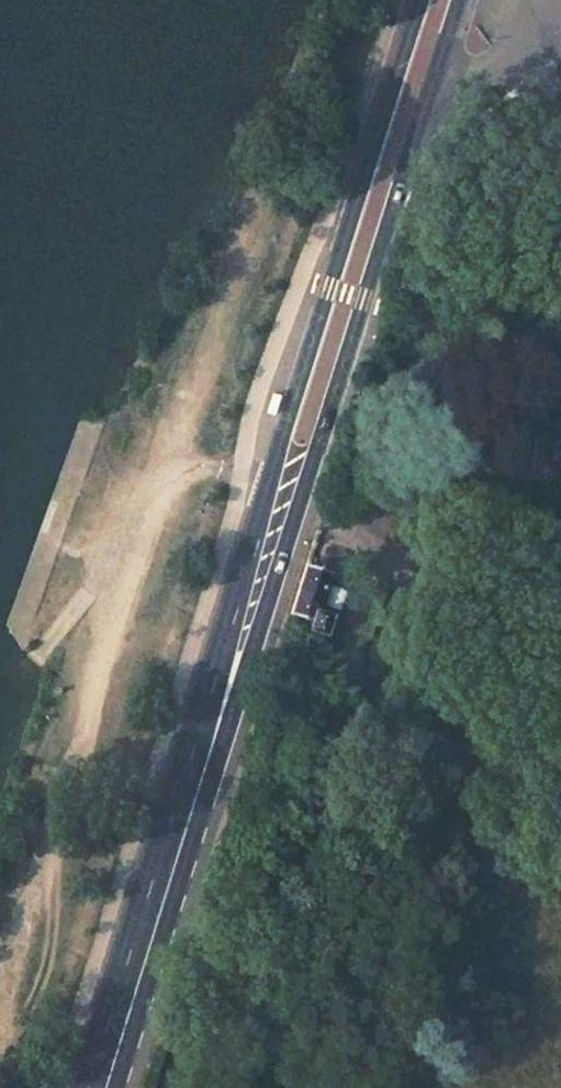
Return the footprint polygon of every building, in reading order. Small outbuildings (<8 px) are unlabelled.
[(498,159),(495,167),(522,177),(525,167),(498,159)] [(303,564),(287,615),(307,622),(304,629),(323,636),(330,614),(315,609),(327,572),(303,564)]
